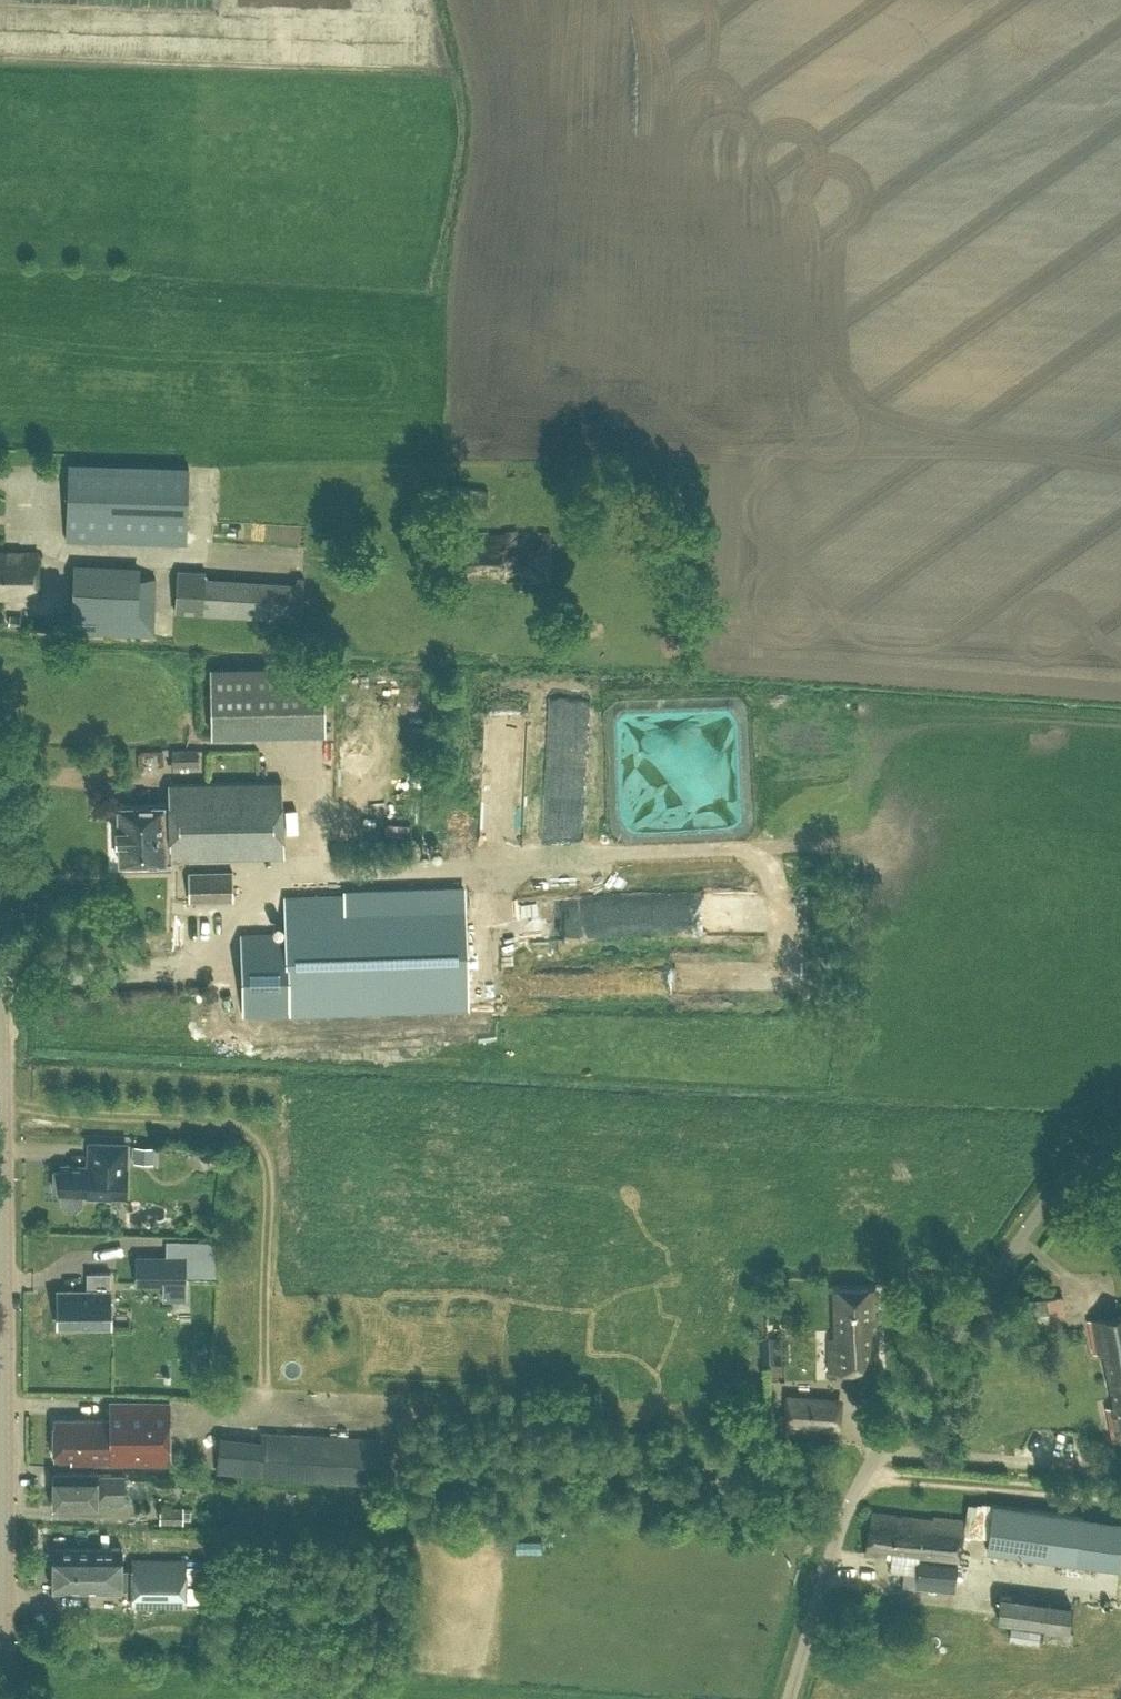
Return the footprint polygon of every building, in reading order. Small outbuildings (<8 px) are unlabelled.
[(189,466),(68,462),(65,539),(187,543),(189,466)] [(0,552),(0,597),(38,597),(38,552),(0,552)] [(206,570),(177,568),(174,611),(301,620),(304,577),(297,576),(296,583),(205,577),(206,570)] [(156,576),(73,573),(70,631),(154,634),(154,616),(156,576)] [(322,732),(321,664),(207,667),(208,735),(322,732)] [(550,836),(584,837),(587,722),(567,721),(566,735),(549,734),(548,785),(552,785),(550,836)] [(198,749),(172,750),(173,766),(198,766),(198,749)] [(284,855),(282,780),(167,782),(168,802),(117,803),(119,862),(172,861),(172,858),(284,855)] [(191,868),(191,883),(235,883),(235,868),(191,868)] [(238,885),(191,886),(192,902),(238,900),(238,885)] [(468,1005),(464,889),(285,895),(286,930),(241,932),(243,1012),(289,1010),(468,1005)] [(127,1143),(95,1141),(94,1158),(95,1158),(95,1164),(61,1163),(61,1169),(54,1169),(53,1188),(60,1189),(60,1192),(62,1193),(61,1202),(66,1207),(76,1208),(82,1203),(82,1193),(126,1195),(127,1169),(126,1169),(127,1143)] [(186,1256),(137,1257),(137,1287),(186,1286),(186,1256)] [(111,1326),(111,1270),(87,1271),(87,1288),(58,1288),(58,1326),(111,1326)] [(877,1368),(876,1288),(833,1289),(834,1336),(828,1336),(829,1369),(877,1368)] [(1064,1315),(1061,1292),(1020,1298),(1023,1320),(1064,1315)] [(1110,1381),(1120,1379),(1120,1314),(1087,1320),(1093,1351),(1104,1349),(1110,1381)] [(1110,1381),(1115,1405),(1106,1407),(1112,1438),(1120,1436),(1120,1379),(1110,1381)] [(170,1462),(170,1400),(111,1401),(111,1418),(54,1419),(55,1458),(72,1458),(72,1463),(170,1462)] [(792,1426),(841,1427),(841,1410),(792,1409),(792,1426)] [(217,1471),(378,1482),(381,1438),(268,1431),(267,1444),(219,1441),(217,1471)] [(97,1471),(54,1471),(54,1507),(98,1507),(98,1499),(124,1499),(124,1474),(97,1474),(97,1471)] [(984,1548),(1118,1567),(1120,1545),(1120,1521),(990,1502),(984,1548)] [(185,1506),(161,1506),(161,1521),(184,1522),(185,1506)] [(898,1513),(871,1509),(866,1552),(886,1554),(887,1546),(920,1550),(915,1586),(952,1591),(958,1551),(962,1518),(932,1514),(931,1518),(898,1514),(898,1513)] [(121,1545),(53,1545),(53,1588),(121,1588),(121,1545)] [(187,1558),(132,1558),(132,1605),(187,1606),(187,1598),(206,1599),(206,1563),(187,1563),(187,1558)] [(1001,1625),(1100,1635),(1104,1594),(1005,1584),(1001,1625)]
